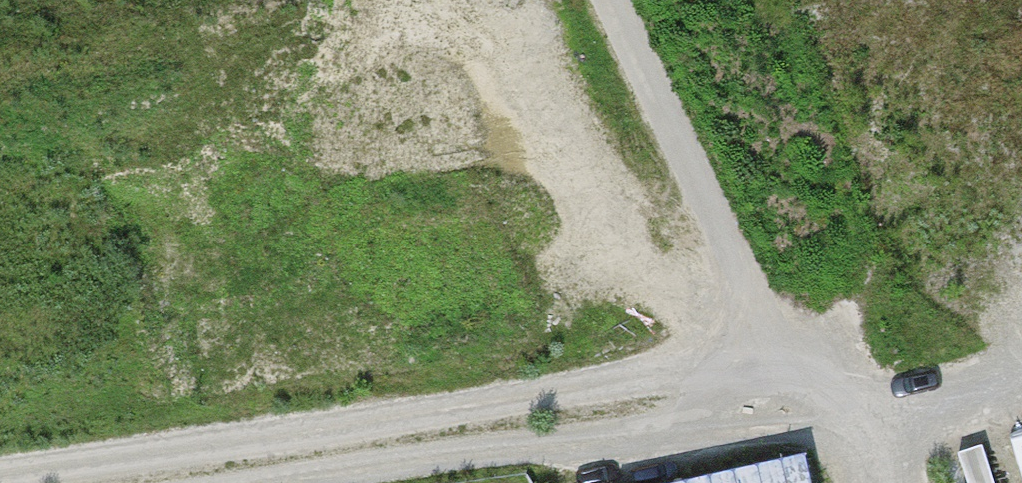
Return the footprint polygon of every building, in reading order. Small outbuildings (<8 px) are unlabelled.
[(809,455),(667,482),(814,482),(809,455)]
